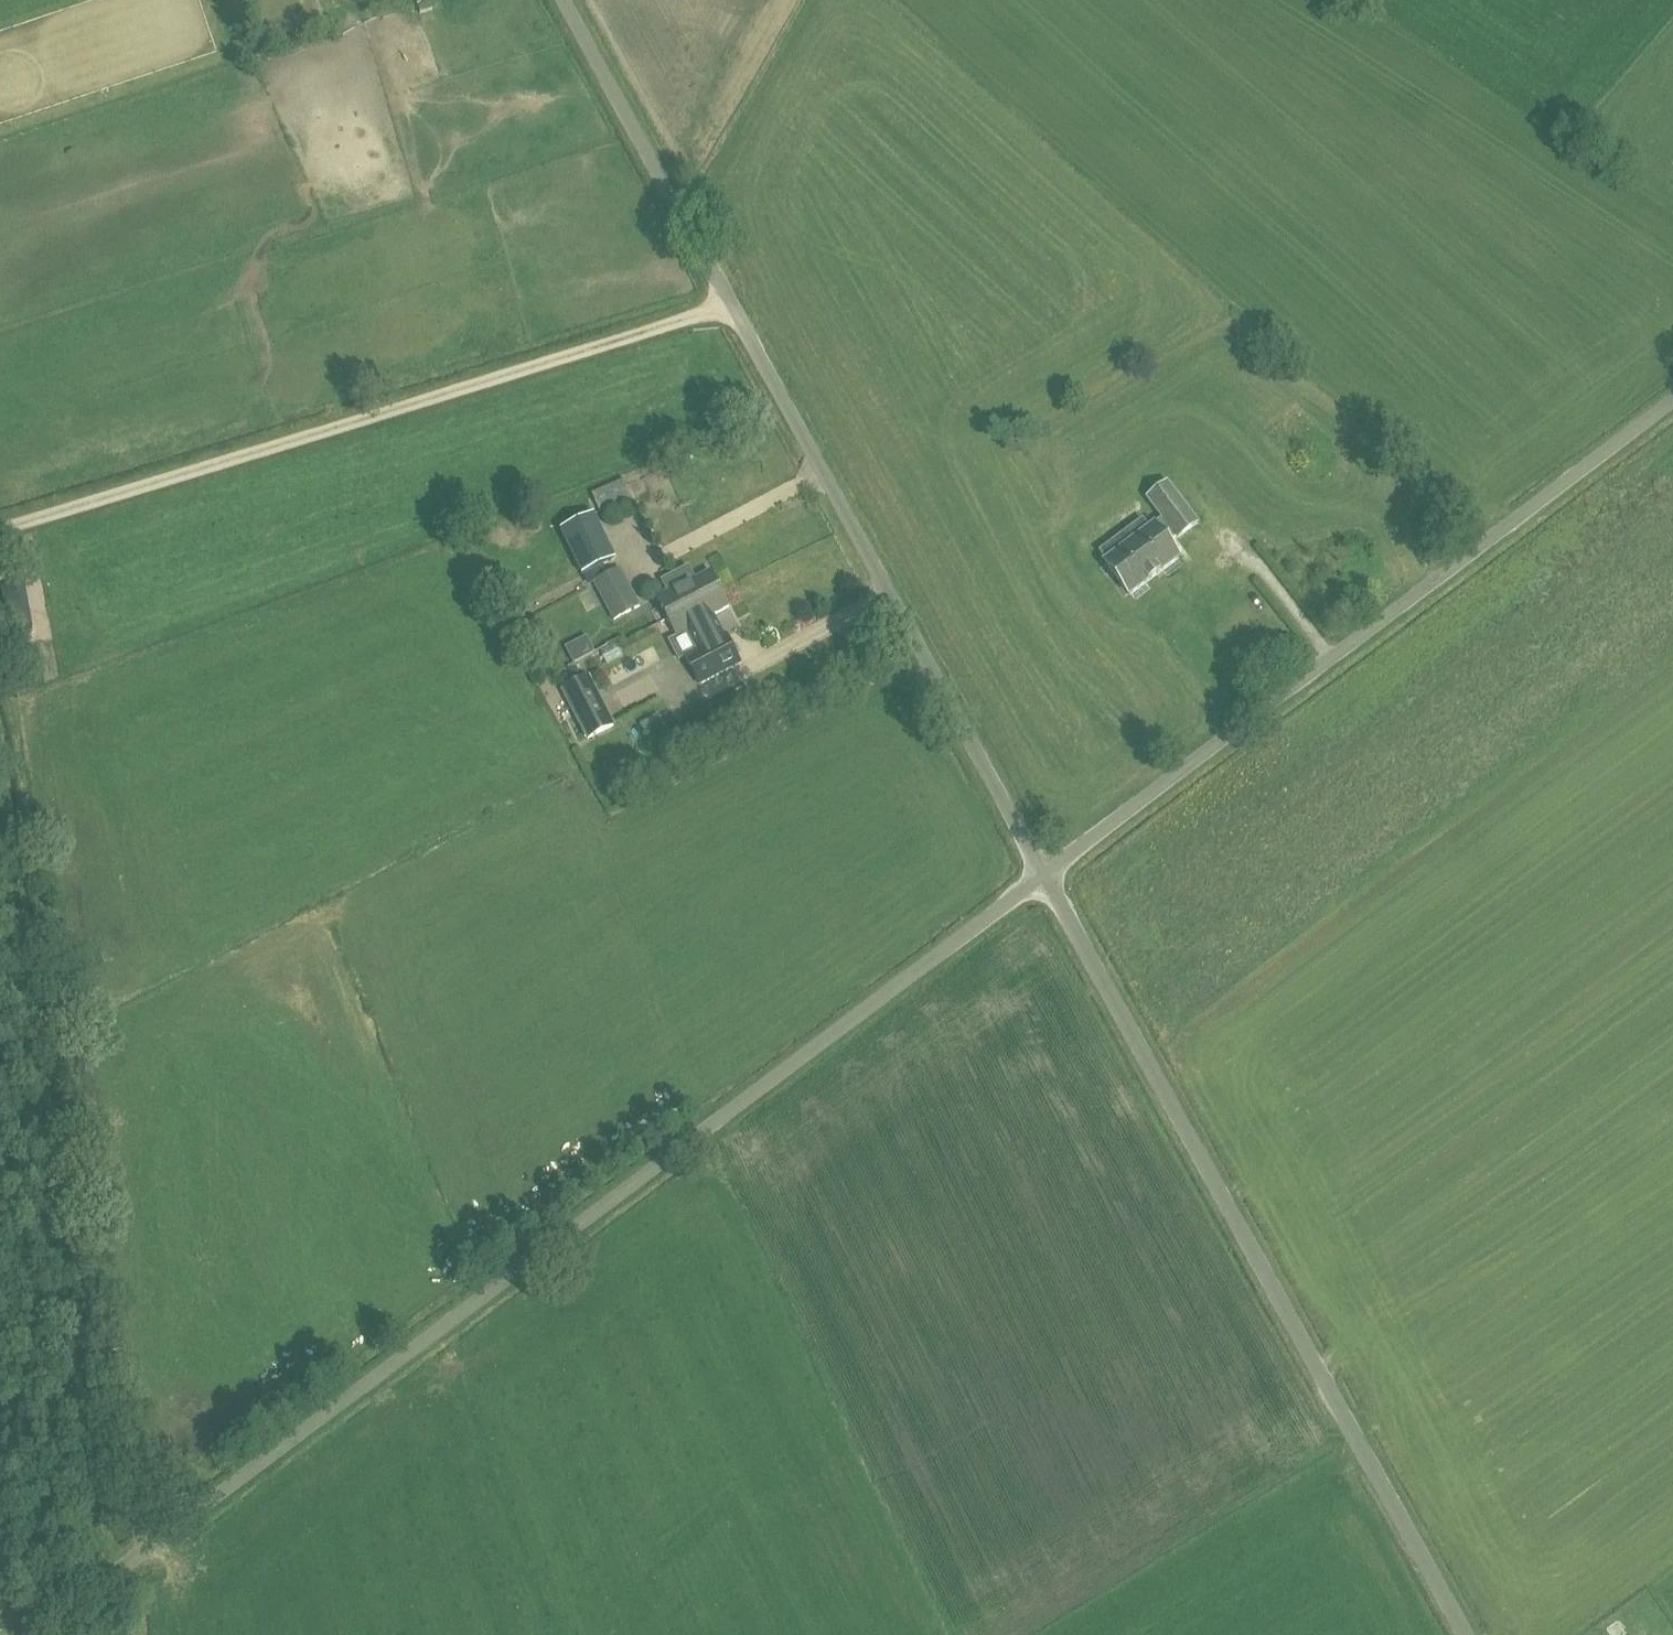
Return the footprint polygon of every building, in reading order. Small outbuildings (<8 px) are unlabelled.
[(599,512),(631,499),(623,479),(591,493),(599,512)] [(1105,562),(1130,595),(1179,558),(1168,543),(1176,536),(1177,538),(1197,523),(1168,484),(1148,499),(1163,518),(1149,529),(1143,520),(1100,552),(1107,561),(1105,562)] [(582,575),(617,558),(595,512),(560,530),(582,575)] [(593,582),(596,586),(614,620),(641,606),(621,567),(593,582)] [(657,596),(669,618),(705,599),(706,596),(721,588),(711,571),(697,578),(691,567),(664,582),(668,590),(657,596)] [(27,583),(4,587),(7,604),(30,600),(27,583)] [(705,599),(669,618),(679,636),(690,630),(699,648),(685,655),(700,684),(741,662),(726,634),(725,634),(714,614),(730,606),(721,588),(706,596),(705,599)] [(587,637),(567,647),(574,662),(595,651),(587,637)] [(1183,664),(1194,658),(1183,639),(1172,645),(1183,664)] [(1200,656),(1190,662),(1200,679),(1210,672),(1200,656)] [(612,685),(626,710),(660,690),(646,665),(612,685)] [(612,721),(586,674),(560,688),(587,735),(612,721)]
